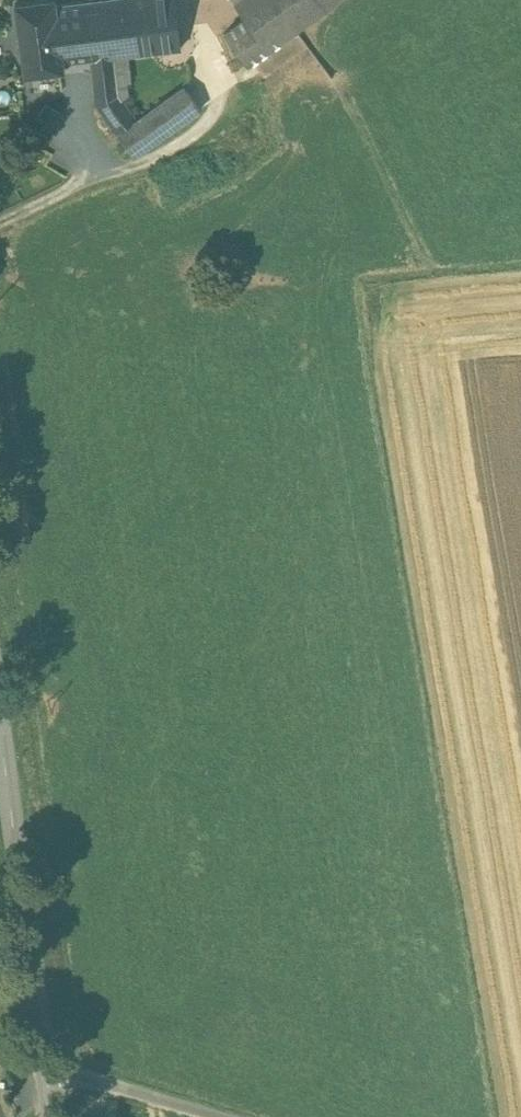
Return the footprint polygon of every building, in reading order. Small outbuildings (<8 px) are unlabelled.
[(16,3),(25,74),(65,69),(64,62),(57,5),(56,0),(37,0),(16,3)] [(57,5),(64,62),(91,59),(115,56),(128,54),(182,48),(174,0),(94,0),(57,5)] [(247,15),(271,48),(337,0),(236,0),(247,15)] [(271,48),(247,15),(226,31),(250,63),(271,48)] [(128,54),(115,56),(117,74),(120,95),(123,99),(129,94),(128,93),(127,82),(131,81),(128,54)] [(115,56),(91,59),(94,77),(117,74),(115,56)] [(117,74),(94,77),(97,103),(120,95),(117,74)] [(119,133),(118,134),(135,156),(202,108),(186,85),(138,120),(119,133)] [(120,95),(97,103),(119,133),(138,120),(123,99),(120,95)]
